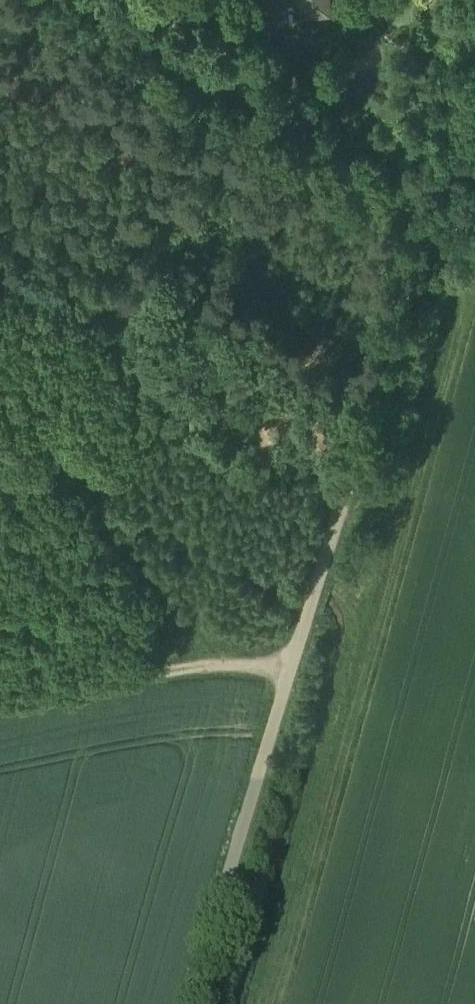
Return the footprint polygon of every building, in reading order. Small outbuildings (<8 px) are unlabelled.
[(301,15),(329,12),(328,0),(300,0),(301,15)]
